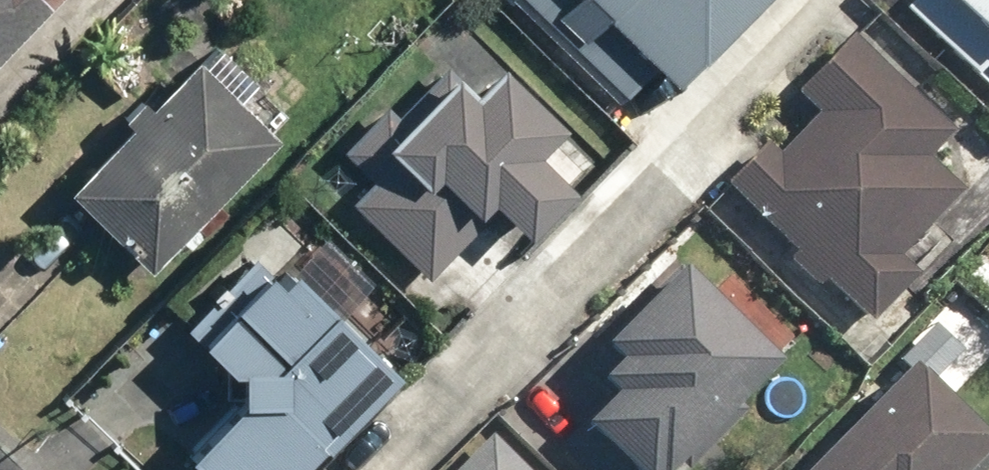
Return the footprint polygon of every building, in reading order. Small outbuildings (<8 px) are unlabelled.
[(63,0),(0,0),(0,64),(63,0)] [(910,10),(988,85),(988,0),(920,0),(910,10)] [(772,140),(729,181),(796,250),(791,255),(823,287),(830,281),(871,323),(922,272),(903,253),(968,190),(933,155),(957,130),(859,31),(801,88),(821,108),(780,148),(772,140)] [(578,176),(594,157),(567,130),(573,122),(508,56),(496,67),(471,40),(394,109),(386,101),(339,143),(372,179),(350,198),(421,278),(504,204),(530,234),(584,186),(578,176)] [(228,204),(222,198),(285,135),(244,93),(258,79),(221,43),(207,57),(202,52),(166,88),(158,81),(124,115),(132,122),(73,182),(155,265),(183,237),(190,243),(228,204)] [(404,363),(263,225),(221,269),(229,277),(188,320),(242,372),(242,388),(190,442),(218,469),(274,469),(286,459),(297,469),(299,469),(404,363)] [(689,262),(606,341),(622,357),(606,371),(622,388),(553,454),(568,469),(674,469),(785,364),(689,262)] [(913,356),(846,416),(854,424),(803,469),(975,469),(988,458),(988,441),(913,356)] [(491,434),(455,469),(527,469),(491,434)]
